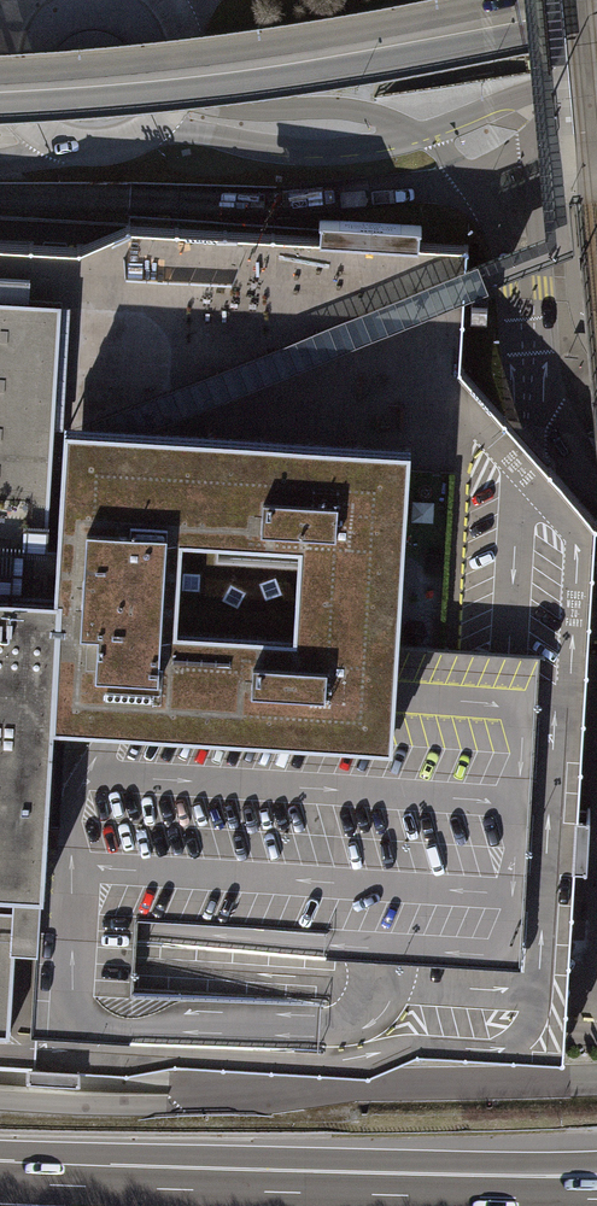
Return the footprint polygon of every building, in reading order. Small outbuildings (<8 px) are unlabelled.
[(549,58),(565,57),(560,0),(544,0),(549,58)] [(410,241),(130,224),(95,238),(76,247),(0,242),(0,288),(75,292),(59,574),(40,905),(34,1018),(0,1016),(0,1067),(125,1075),(176,1065),(369,1077),(418,1056),(562,1065),(565,1032),(596,552),(596,520),(465,367),(464,292),(465,277),(466,262),(467,247),(410,241)] [(34,1018),(40,905),(59,574),(75,292),(0,288),(0,1016),(34,1018)]
